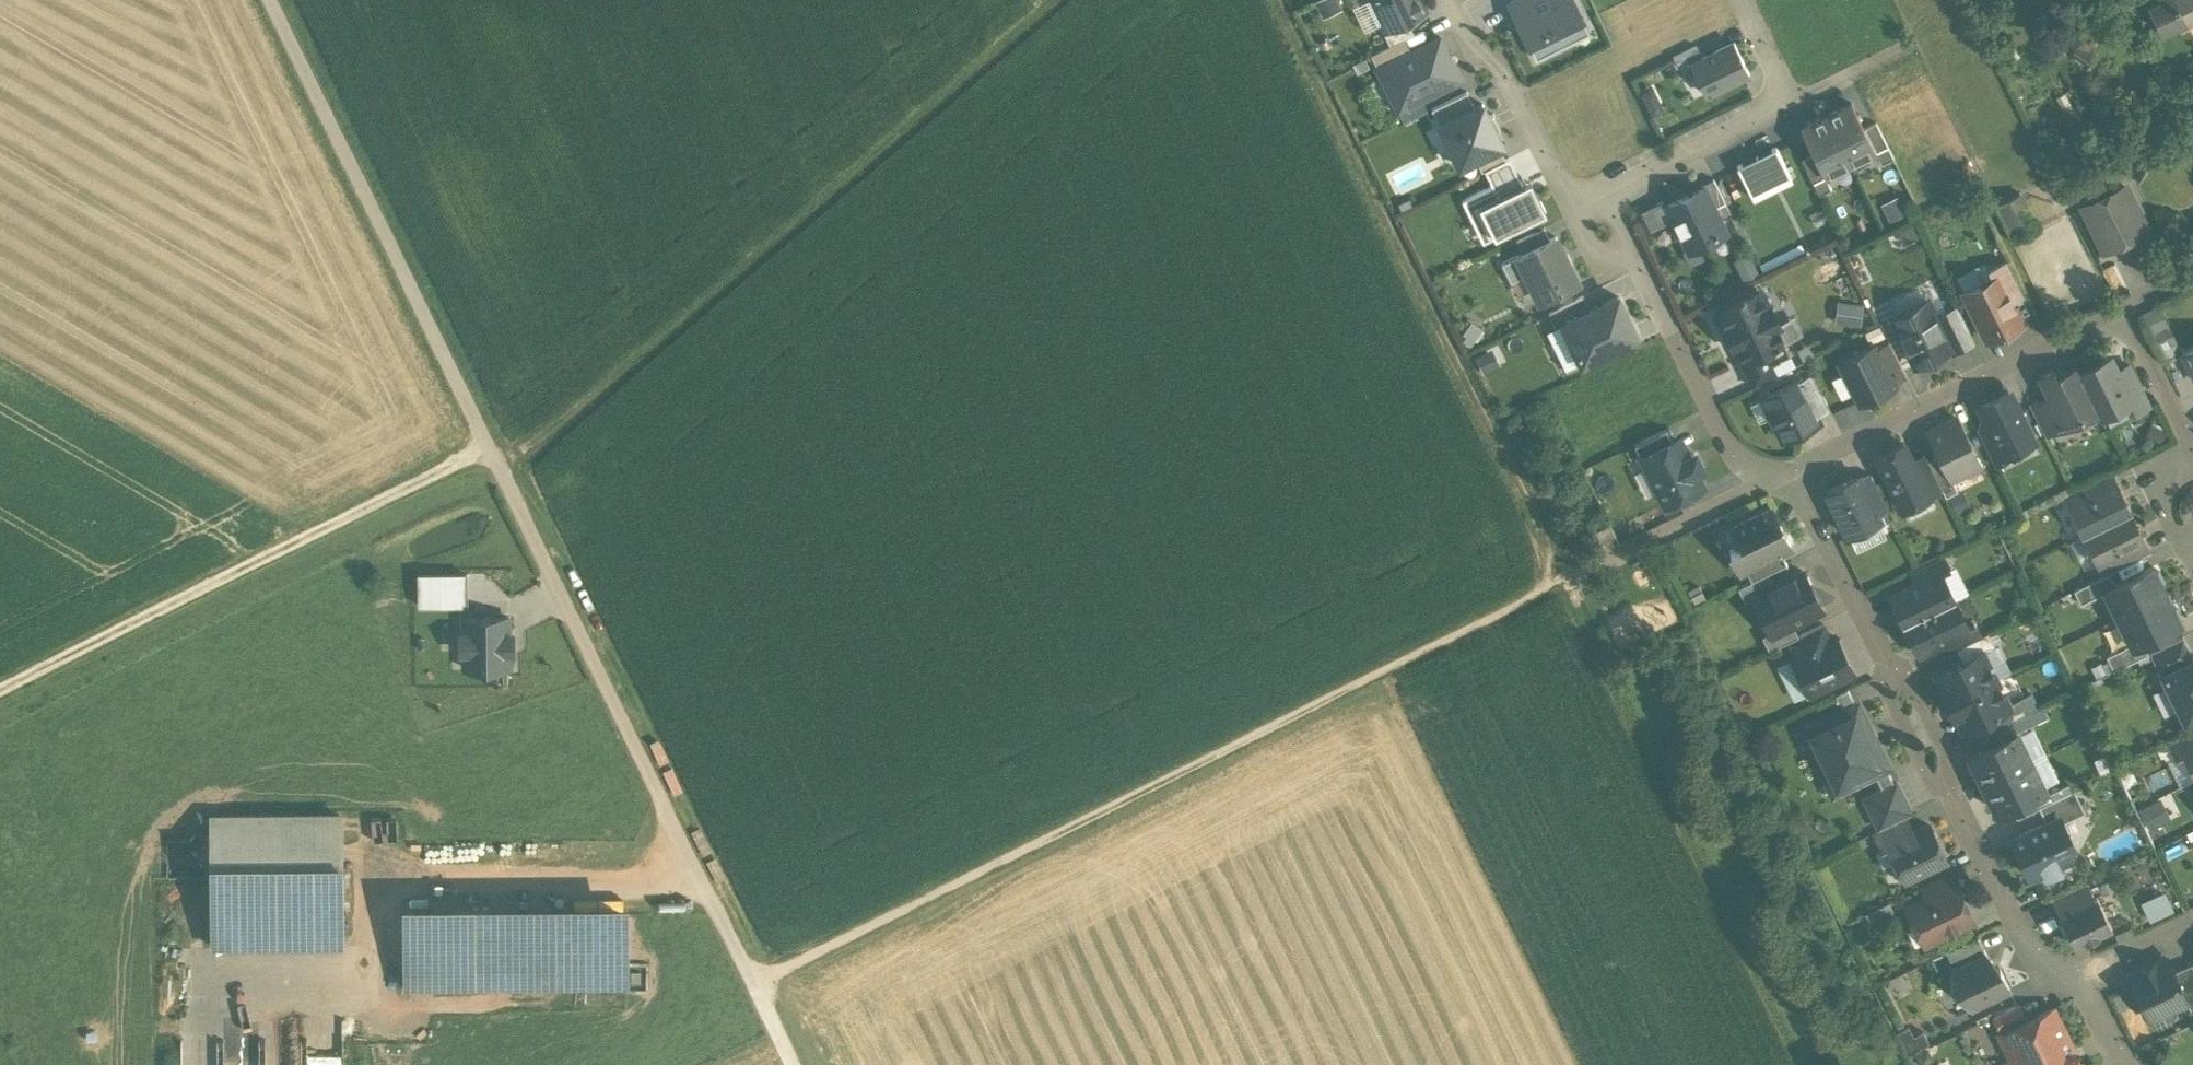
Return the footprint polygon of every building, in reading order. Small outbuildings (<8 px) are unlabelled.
[(1324,13),(1338,8),(1335,0),(1319,0),(1324,13)] [(1419,0),(1371,0),(1386,30),(1407,20),(1425,11),(1419,0)] [(1575,0),(1515,0),(1508,4),(1536,59),(1591,31),(1575,0)] [(2150,9),(2163,35),(2187,24),(2184,19),(2182,20),(2172,0),(2170,0),(2150,9)] [(2182,20),(2184,19),(2192,15),(2192,0),(2172,0),(2182,20)] [(1414,34),(1407,20),(1386,30),(1384,31),(1391,45),(1405,38),(1414,34)] [(1411,51),(1405,38),(1391,45),(1371,55),(1377,68),(1411,51)] [(1411,51),(1377,68),(1398,111),(1460,81),(1439,38),(1411,51)] [(1747,74),(1733,45),(1703,60),(1692,65),(1706,95),(1747,74)] [(1692,65),(1703,60),(1697,47),(1673,58),(1679,71),(1692,65)] [(1652,88),(1641,93),(1652,115),(1663,110),(1652,88)] [(1467,92),(1432,109),(1439,123),(1474,106),(1467,92)] [(1474,106),(1439,123),(1460,165),(1476,158),(1498,147),(1503,144),(1481,102),(1474,106)] [(1852,103),(1827,115),(1850,164),(1876,151),(1865,129),(1852,103)] [(1825,176),(1850,164),(1827,115),(1801,127),(1814,154),(1825,176)] [(1876,123),(1865,129),(1876,151),(1881,163),(1893,157),(1876,123)] [(1498,147),(1476,158),(1482,171),(1484,170),(1505,159),(1498,147)] [(1791,180),(1777,151),(1741,169),(1755,198),(1791,180)] [(1825,176),(1814,154),(1802,159),(1818,195),(1831,189),(1825,176)] [(1484,170),(1492,186),(1498,197),(1523,184),(1509,157),(1505,159),(1484,170)] [(1714,179),(1702,185),(1704,188),(1719,219),(1731,214),(1714,179)] [(1545,213),(1530,181),(1523,184),(1498,197),(1480,206),(1493,231),(1496,237),(1545,213)] [(1480,206),(1498,197),(1492,186),(1462,200),(1481,237),(1493,231),(1480,206)] [(2124,186),(2083,206),(2105,249),(2146,228),(2124,186)] [(1719,219),(1704,188),(1669,205),(1675,218),(1690,250),(1726,233),(1719,219)] [(2037,227),(2019,192),(1993,205),(2011,240),(2037,227)] [(1897,196),(1880,204),(1888,221),(1905,213),(1897,196)] [(1675,218),(1669,205),(1666,199),(1640,211),(1649,230),(1675,218)] [(1516,241),(1522,253),(1549,241),(1543,228),(1516,241)] [(1576,283),(1555,238),(1549,241),(1522,253),(1502,263),(1514,287),(1528,280),(1538,301),(1576,283)] [(1734,259),(1744,278),(1759,271),(1749,251),(1734,259)] [(2007,258),(1988,267),(1993,278),(2000,275),(2012,299),(2024,294),(2007,258)] [(1993,278),(1982,284),(1978,282),(1963,290),(1987,337),(2022,320),(2012,299),(2000,275),(1993,278)] [(1766,305),(1758,289),(1719,308),(1727,324),(1723,326),(1732,344),(1736,342),(1743,356),(1743,357),(1765,347),(1772,360),(1789,351),(1775,322),(1779,320),(1770,303),(1766,305)] [(1562,322),(1590,309),(1583,295),(1548,312),(1554,326),(1562,322)] [(1590,309),(1562,322),(1581,362),(1638,334),(1619,295),(1590,309)] [(1859,322),(1861,300),(1838,298),(1836,320),(1859,322)] [(1904,305),(1894,310),(1892,316),(1915,362),(1949,346),(1950,345),(1934,313),(1927,298),(1910,307),(1904,305)] [(1956,303),(1934,313),(1950,345),(1949,346),(1951,349),(1973,338),(1956,303)] [(2156,305),(2142,312),(2152,331),(2167,324),(2156,305)] [(2167,324),(2152,331),(2160,347),(2175,340),(2167,324)] [(1888,339),(1874,346),(1892,381),(1906,374),(1888,339)] [(1874,346),(1873,344),(1840,360),(1859,400),(1893,383),(1892,381),(1874,346)] [(2181,351),(2189,366),(2192,364),(2192,345),(2181,351)] [(1765,347),(1743,357),(1743,356),(1739,358),(1752,385),(1778,372),(1772,360),(1765,347)] [(2106,364),(2103,358),(2078,370),(2096,408),(2095,408),(2098,414),(2129,399),(2130,399),(2115,368),(2106,364)] [(2148,402),(2129,362),(2115,368),(2130,399),(2129,399),(2134,409),(2139,407),(2148,402)] [(2076,365),(2057,375),(2053,367),(2039,374),(2049,394),(2064,423),(2095,408),(2096,408),(2078,370),(2076,365)] [(1811,371),(1797,378),(1814,413),(1829,407),(1811,371)] [(1797,378),(1762,395),(1783,437),(1818,420),(1814,413),(1797,378)] [(2008,390),(1980,404),(1988,421),(2004,452),(2005,451),(2032,438),(2008,390)] [(2049,394),(2030,404),(2044,433),(2064,423),(2049,394)] [(2129,399),(2099,414),(2105,426),(2134,412),(2135,414),(2141,411),(2139,407),(2134,409),(2129,399)] [(1956,415),(1928,429),(1951,476),(1979,463),(1956,415)] [(2004,452),(1988,421),(1977,427),(1994,462),(2007,456),(2005,451),(2004,452)] [(1666,427),(1634,443),(1640,454),(1671,439),(1666,427)] [(1671,439),(1640,454),(1664,503),(1703,484),(1696,470),(1702,467),(1695,451),(1688,454),(1685,447),(1677,451),(1671,439)] [(1903,441),(1876,455),(1901,506),(1928,493),(1928,492),(1912,459),(1903,441)] [(1939,482),(1925,453),(1912,459),(1928,492),(1928,493),(1941,486),(1939,482)] [(2110,471),(2075,488),(2075,489),(2074,489),(2080,500),(2115,483),(2110,471)] [(1870,472),(1858,478),(1875,512),(1887,507),(1870,472)] [(1856,474),(1826,489),(1848,533),(1878,518),(1875,512),(1858,478),(1856,474)] [(1951,476),(1939,482),(1941,486),(1945,494),(1957,488),(1951,476)] [(2080,500),(2069,506),(2083,534),(2084,533),(2129,511),(2115,483),(2080,500)] [(1771,507),(1726,529),(1734,547),(1729,549),(1740,570),(1745,568),(1781,550),(1790,546),(1771,507)] [(2129,511),(2084,533),(2098,561),(2108,556),(2143,539),(2129,511)] [(1878,518),(1848,533),(1855,548),(1885,533),(1878,518)] [(1596,530),(1602,542),(1614,536),(1609,524),(1596,530)] [(2143,539),(2108,556),(2114,568),(2149,551),(2143,539)] [(1781,550),(1745,568),(1751,580),(1767,572),(1787,562),(1781,550)] [(1940,555),(1911,569),(1916,581),(1935,572),(1936,574),(1947,568),(1940,555)] [(2115,584),(2106,588),(2106,590),(2119,616),(2165,593),(2158,581),(2162,579),(2157,568),(2153,570),(2151,566),(2115,584)] [(1773,584),(1752,595),(1753,596),(1770,631),(1771,632),(1792,622),(1821,608),(1803,570),(1773,584)] [(2109,571),(2073,589),(2080,603),(2106,590),(2106,588),(2115,584),(2109,571)] [(1751,580),(1738,586),(1744,600),(1753,596),(1752,595),(1773,584),(1767,572),(1751,580)] [(1916,581),(1890,594),(1904,622),(1954,598),(1946,583),(1941,585),(1936,574),(1935,572),(1916,581)] [(467,606),(466,573),(417,575),(419,608),(467,606)] [(2165,593),(2119,616),(2132,641),(2133,643),(2142,639),(2178,621),(2176,617),(2180,615),(2175,604),(2171,606),(2165,593)] [(1954,598),(1904,622),(1918,650),(1944,638),(1963,628),(1962,627),(1956,615),(1961,613),(1954,598)] [(509,668),(509,616),(463,617),(464,668),(509,668)] [(1973,621),(1962,627),(1963,628),(1944,638),(1950,649),(1956,647),(1980,635),(1980,634),(1973,621)] [(1792,622),(1771,632),(1770,631),(1761,635),(1768,649),(1789,639),(1798,635),(1792,622)] [(1798,635),(1789,639),(1796,654),(1829,637),(1822,623),(1798,635)] [(1980,635),(1956,647),(1962,659),(1981,649),(1982,651),(1994,645),(1987,631),(1980,634),(1980,635)] [(2149,651),(2160,674),(2162,673),(2162,672),(2192,656),(2182,634),(2149,651)] [(1796,654),(1791,657),(1809,692),(1852,670),(1834,635),(1829,637),(1796,654)] [(2132,641),(2106,654),(2113,668),(2148,651),(2142,639),(2133,643),(2132,641)] [(1962,659),(1936,672),(1943,686),(1941,687),(1947,700),(1995,677),(1982,651),(1981,649),(1962,659)] [(2162,672),(2162,673),(2185,718),(2192,714),(2192,656),(2162,672)] [(1995,677),(1947,700),(1954,714),(1956,713),(1963,727),(1989,714),(2009,705),(2007,702),(1995,677)] [(1843,711),(1857,704),(1849,689),(1836,695),(1843,711)] [(2009,705),(1989,714),(1995,726),(2010,719),(2030,709),(2023,694),(2007,702),(2009,705)] [(1887,768),(1857,704),(1843,711),(1803,730),(1833,794),(1875,774),(1887,768)] [(1995,726),(1977,735),(1983,748),(2017,732),(2010,719),(1995,726)] [(2169,740),(2176,754),(2183,750),(2183,749),(2192,744),(2192,728),(2169,740)] [(1983,748),(1970,755),(1983,782),(2030,759),(2017,732),(1983,748)] [(2183,749),(2183,750),(2192,770),(2192,744),(2183,749)] [(2030,759),(1983,782),(1997,810),(2011,803),(2044,787),(2030,759)] [(1894,783),(1887,768),(1875,774),(1882,789),(1894,783)] [(1909,814),(1894,783),(1882,789),(1865,797),(1880,828),(1905,816),(1909,814)] [(2044,787),(2011,803),(2017,816),(2038,805),(2050,799),(2050,798),(2044,787)] [(2073,787),(2050,798),(2050,799),(2038,805),(2046,820),(2059,814),(2063,820),(2084,809),(2073,787)] [(2152,827),(2172,815),(2161,795),(2141,806),(2152,827)] [(2046,820),(2019,834),(2015,847),(2029,875),(2043,868),(2046,874),(2061,866),(2058,861),(2072,854),(2063,835),(2069,832),(2063,820),(2059,814),(2046,820)] [(340,816),(213,817),(214,948),(341,947),(340,816)] [(1880,828),(1872,832),(1880,850),(1889,846),(1888,844),(1912,832),(1905,816),(1880,828)] [(1912,832),(1888,844),(1889,846),(1905,879),(1945,859),(1928,824),(1912,832)] [(1952,873),(1925,886),(1930,897),(1951,887),(1951,888),(1958,885),(1952,873)] [(2086,881),(2051,898),(2059,913),(2094,896),(2086,881)] [(1930,897),(1911,907),(1928,940),(1967,920),(1959,904),(1963,902),(1959,896),(1956,897),(1951,888),(1951,887),(1930,897)] [(2154,918),(2171,909),(2164,894),(2146,902),(2154,918)] [(2094,896),(2059,913),(2075,944),(2111,926),(2096,895),(2094,896)] [(625,987),(625,911),(406,913),(407,988),(625,987)] [(1977,937),(1946,952),(1954,967),(1985,952),(1977,937)] [(1954,967),(1953,968),(1952,986),(1971,1008),(2009,989),(2000,969),(1992,966),(1985,952),(1954,967)] [(2167,957),(2154,963),(2153,962),(2151,963),(2152,964),(2145,967),(2144,966),(2142,967),(2143,968),(2130,974),(2149,1015),(2186,998),(2173,970),(2167,957)] [(2173,970),(2186,998),(2189,1006),(2192,1004),(2192,965),(2191,961),(2173,970)] [(2011,991),(1957,1015),(1961,1024),(2015,999),(2011,991)] [(2018,1004),(1994,1015),(2000,1028),(2024,1016),(2018,1004)] [(1999,1034),(2012,1059),(2017,1056),(2021,1064),(2081,1064),(2053,1008),(1999,1034)] [(214,1040),(213,1022),(185,1023),(186,1041),(214,1040)]
